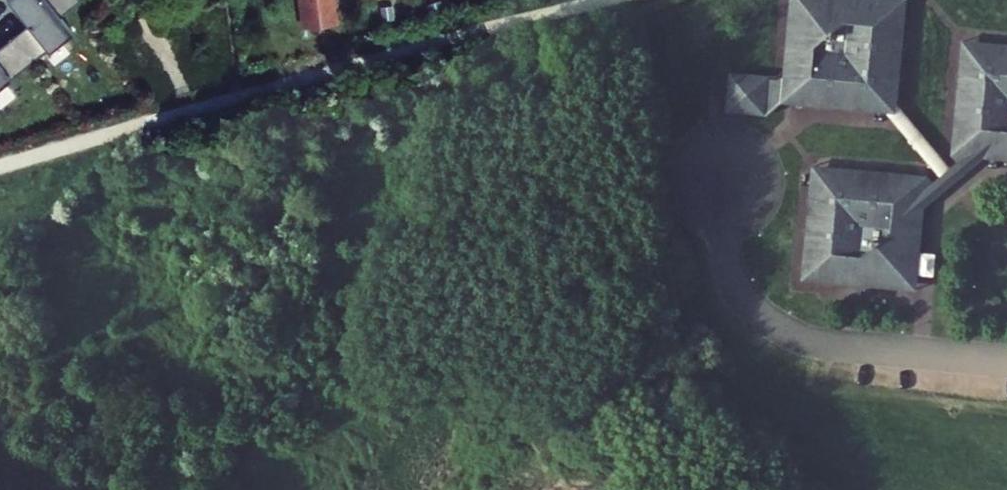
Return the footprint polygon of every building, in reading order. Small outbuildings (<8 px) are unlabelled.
[(18,32),(0,47),(19,71),(38,56),(40,58),(64,39),(49,21),(69,5),(65,0),(5,0),(0,4),(0,10),(18,32)] [(305,30),(338,26),(335,0),(301,0),(305,30)] [(965,41),(965,47),(957,53),(951,53),(944,154),(951,162),(943,168),(884,100),(888,100),(895,0),(849,0),(848,6),(790,3),(786,61),(776,60),(775,74),(768,81),(721,77),(720,102),(721,102),(732,116),(759,118),(773,106),(874,113),(875,108),(934,176),(926,183),(919,176),(818,168),(817,175),(810,181),(804,181),(797,282),(843,285),(843,275),(902,279),(906,216),(917,207),(976,156),(1006,158),(1006,44),(965,41)] [(19,71),(0,47),(0,86),(19,71)] [(911,290),(917,207),(906,216),(902,279),(843,275),(843,285),(911,290)]
